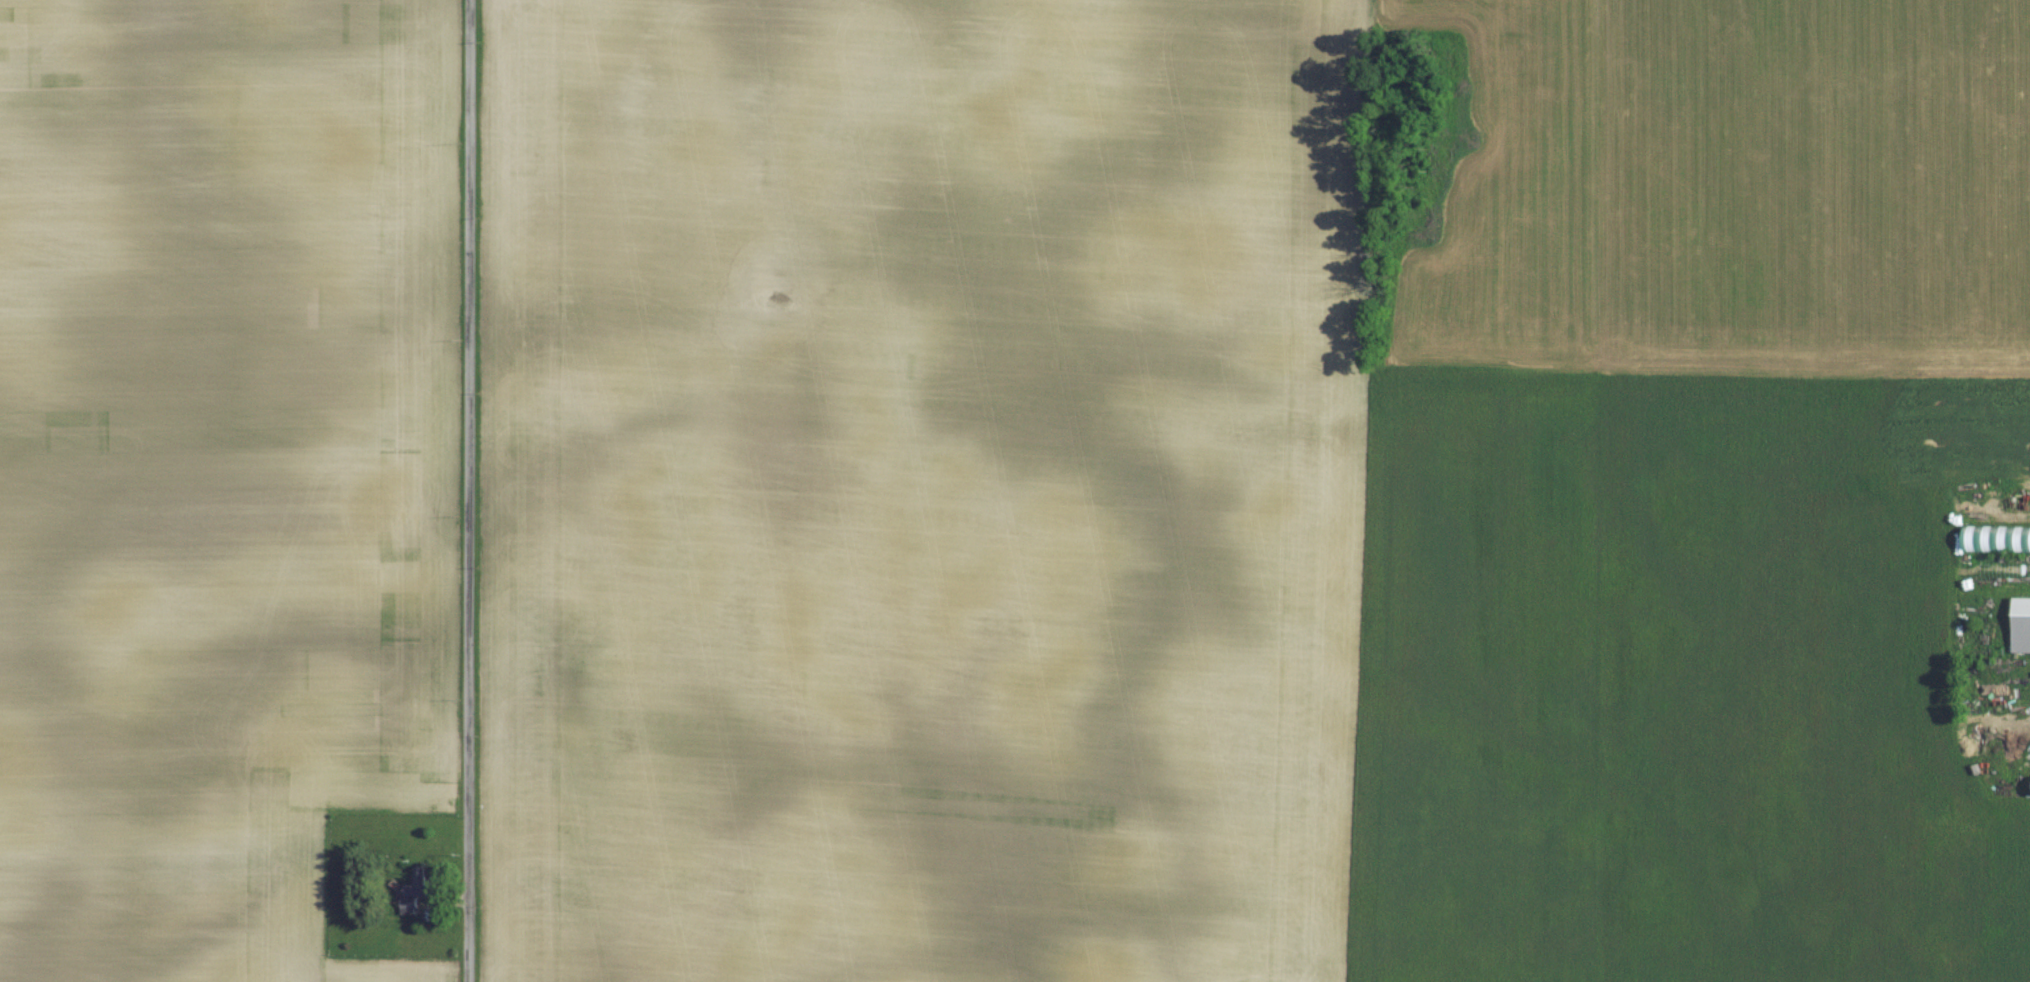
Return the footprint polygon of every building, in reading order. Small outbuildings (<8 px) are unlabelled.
[(2015,596),(2015,631),(2029,631),(2029,596),(2015,596)] [(402,882),(402,912),(420,912),(420,895),(433,895),(434,864),(414,864),(413,882),(402,882)]
